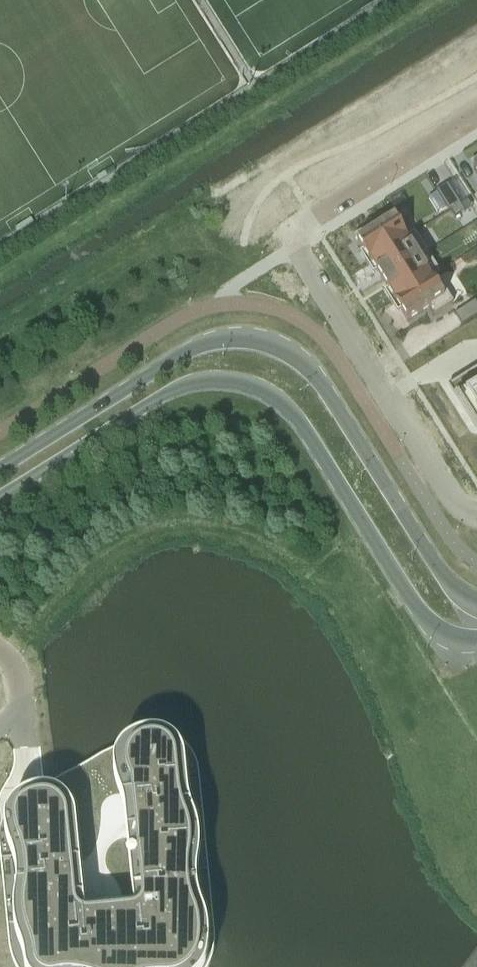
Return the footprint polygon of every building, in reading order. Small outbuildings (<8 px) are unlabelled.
[(447,183),(435,190),(442,201),(448,212),(450,211),(461,204),(454,193),(447,183)] [(461,204),(450,211),(455,217),(465,211),(461,204)] [(367,228),(353,236),(362,251),(359,253),(366,264),(406,238),(406,237),(394,218),(370,233),(367,228)] [(406,238),(366,264),(373,274),(376,272),(377,274),(381,281),(427,252),(415,234),(415,233),(414,232),(406,237),(406,238)] [(427,252),(381,281),(387,289),(383,291),(390,302),(435,274),(435,275),(439,272),(438,271),(427,252)] [(435,274),(390,302),(397,313),(400,311),(403,315),(406,320),(430,305),(435,313),(452,302),(435,275),(435,274)] [(454,313),(461,325),(476,315),(476,304),(475,300),(454,313)] [(459,402),(476,431),(476,391),(461,401),(459,402)] [(8,942),(9,950),(11,958),(14,966),(15,966),(207,966),(208,966),(210,959),(212,952),(213,945),(214,938),(214,931),(208,870),(198,771),(197,766),(196,761),(194,756),(191,752),(187,747),(183,743),(177,739),(172,736),(165,734),(159,732),(154,732),(148,732),(143,733),(139,735),(134,737),(64,775),(42,787),(19,800),(14,803),(9,808),(5,812),(2,818),(0,824),(0,862),(8,942)]
